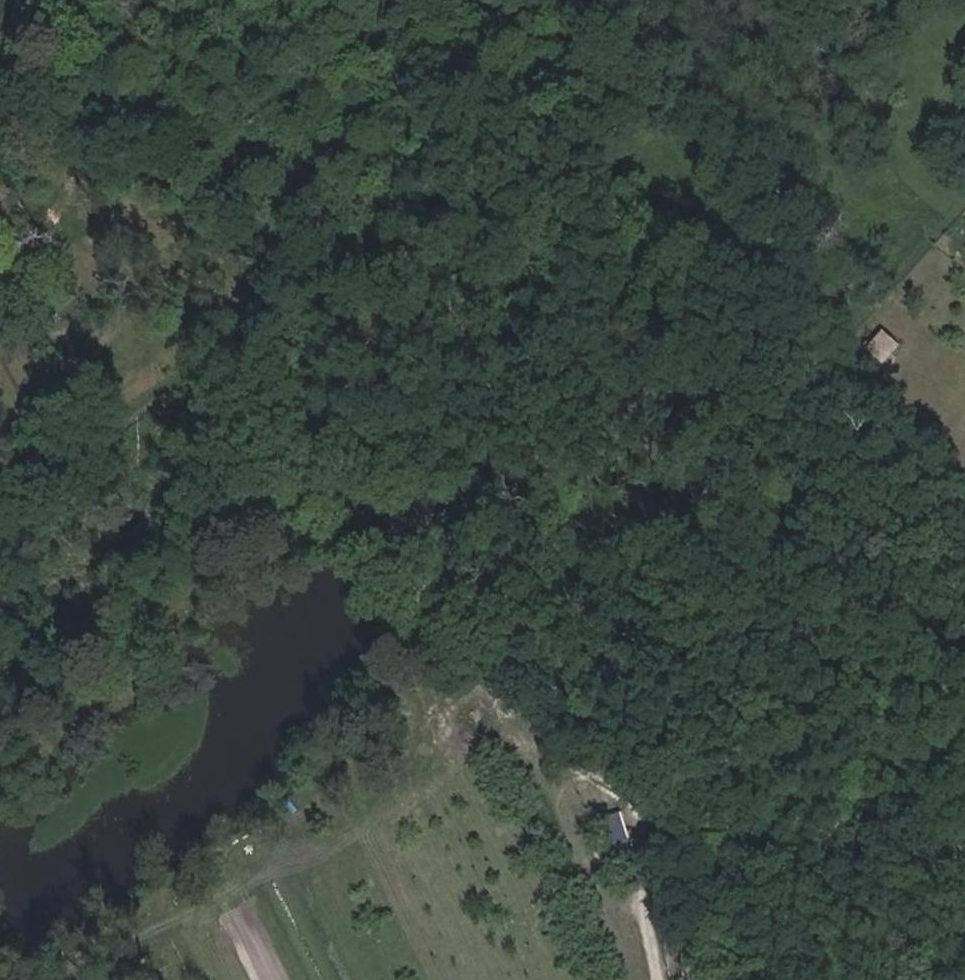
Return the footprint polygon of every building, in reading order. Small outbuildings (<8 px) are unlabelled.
[(884,363),(901,345),(886,331),(869,350),(884,363)]
